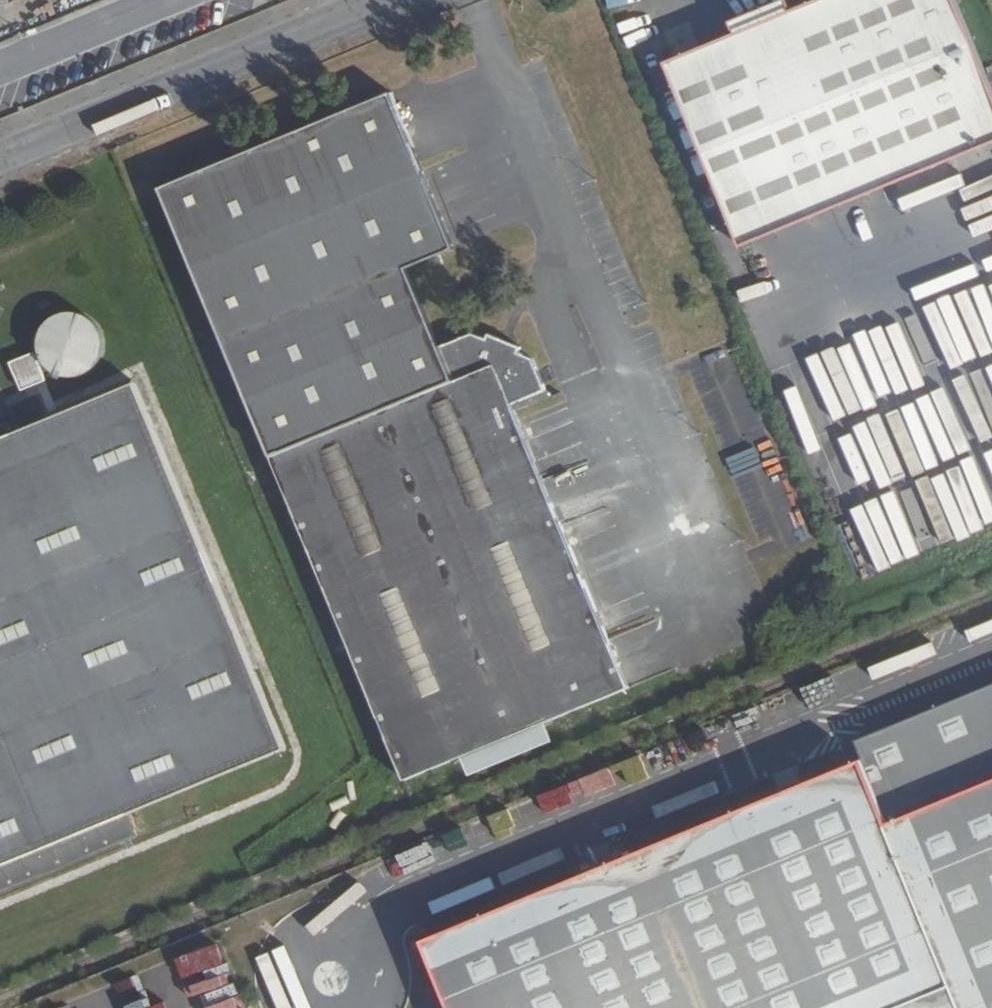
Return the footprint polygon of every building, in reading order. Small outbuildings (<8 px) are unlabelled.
[(956,0),(817,0),(666,62),(742,247),(991,144),(991,87),(956,0)] [(272,454),(453,381),(439,348),(407,269),(455,250),(392,93),(160,187),(272,454)] [(25,328),(33,351),(5,361),(16,392),(101,362),(81,308),(25,328)] [(272,454),(403,780),(456,758),(541,724),(625,691),(510,406),(545,393),(528,358),(514,352),(516,348),(485,334),(483,339),(473,334),(439,348),(453,381),(272,454)] [(285,753),(136,385),(0,440),(0,869),(285,753)] [(541,724),(456,758),(465,781),(551,746),(541,724)] [(890,830),(864,766),(425,947),(451,1007),(991,1007),(991,788),(890,830)]
